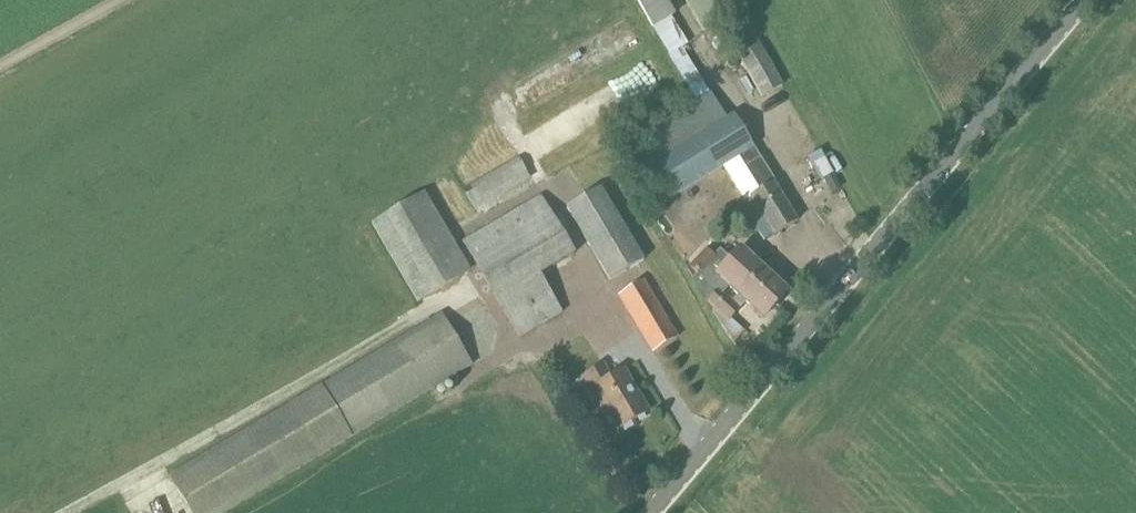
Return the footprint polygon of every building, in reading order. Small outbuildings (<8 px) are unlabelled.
[(696,101),(662,122),(675,144),(723,114),(682,49),(689,44),(671,18),(675,15),(667,0),(637,0),(653,28),(654,28),(670,54),(668,55),(696,101)] [(751,49),(738,56),(746,70),(762,98),(782,87),(761,44),(760,45),(749,24),(739,29),(751,49)] [(517,114),(632,54),(621,34),(576,58),(581,66),(565,74),(563,69),(509,97),(517,114)] [(627,90),(602,99),(609,117),(634,108),(627,90)] [(775,182),(734,114),(651,165),(671,200),(728,166),(748,198),(749,197),(773,237),(798,222),(775,182)] [(807,158),(820,182),(824,179),(831,194),(842,188),(834,174),(833,174),(821,151),(807,158)] [(469,188),(482,208),(531,179),(517,159),(469,188)] [(565,209),(609,282),(646,261),(601,187),(565,209)] [(416,304),(469,273),(422,194),(370,225),(416,304)] [(540,197),(464,242),(520,337),(562,313),(539,275),(574,255),(540,197)] [(702,279),(719,261),(706,249),(689,267),(702,279)] [(741,251),(717,276),(738,295),(733,301),(719,288),(707,302),(728,322),(741,309),(740,309),(745,302),(763,319),(787,293),(741,251)] [(679,337),(646,282),(619,298),(652,353),(679,337)] [(471,365),(441,315),(171,474),(194,512),(222,512),(471,365)] [(649,412),(625,371),(611,379),(604,367),(584,379),(604,413),(606,411),(618,431),(649,412)]
